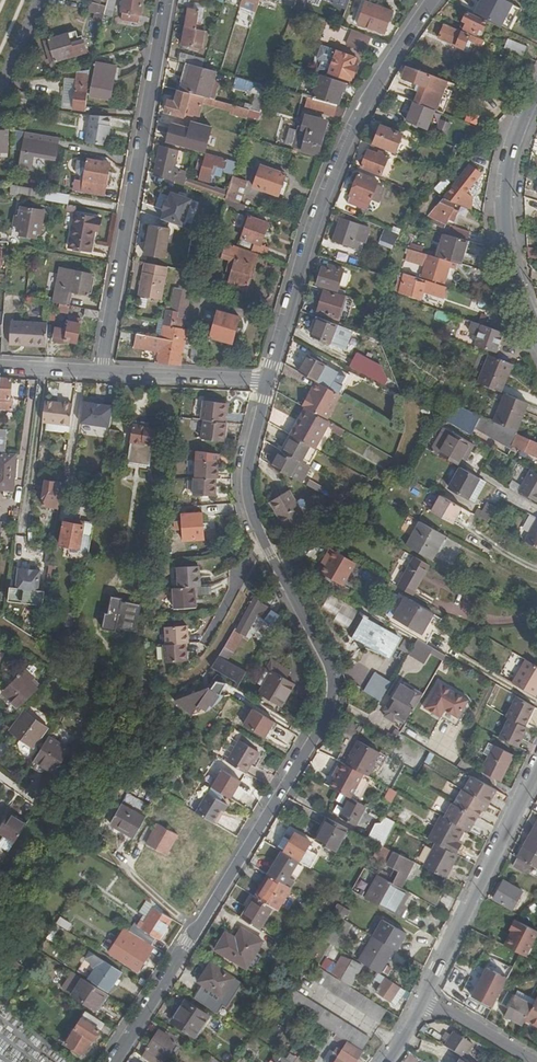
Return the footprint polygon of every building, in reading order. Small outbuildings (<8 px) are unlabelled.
[(116,0),(107,0),(106,6),(104,15),(112,17),(116,0)] [(138,23),(139,15),(141,15),(143,0),(123,0),(121,12),(123,12),(122,20),(138,23)] [(503,0),(480,0),(473,14),(501,28),(513,5),(503,0)] [(93,21),(102,23),(104,15),(106,6),(91,2),(89,11),(95,13),(93,21)] [(392,11),(366,2),(358,24),(384,33),(392,11)] [(49,20),(54,9),(46,6),(41,16),(49,20)] [(188,7),(185,26),(196,28),(199,9),(188,7)] [(463,31),(476,37),(480,28),(483,30),(486,22),(467,13),(463,21),(467,23),(463,31)] [(196,28),(185,26),(182,44),(193,46),(196,28)] [(459,30),(449,26),(443,39),(468,49),(471,42),(481,46),(484,40),(476,37),(463,31),(459,30)] [(202,48),(205,29),(196,28),(193,46),(197,47),(202,48)] [(366,52),(372,36),(356,30),(351,45),(350,46),(366,52)] [(56,63),(80,55),(79,50),(81,49),(76,31),(49,39),(56,63)] [(511,51),(524,56),(528,47),(508,39),(504,48),(511,51)] [(521,64),(524,56),(511,51),(508,58),(521,64)] [(181,52),(179,61),(186,63),(194,65),(202,67),(205,59),(181,52)] [(330,73),(349,79),(351,74),(354,76),(357,66),(354,65),(356,58),(336,52),(335,58),(334,60),(330,73)] [(277,59),(268,86),(274,88),(283,61),(277,59)] [(186,63),(179,89),(183,91),(186,79),(190,80),(194,65),(186,63)] [(110,100),(115,67),(96,64),(91,97),(110,100)] [(183,91),(191,93),(199,95),(204,96),(209,98),(216,71),(202,67),(194,65),(190,80),(186,79),(183,91)] [(430,74),(407,66),(402,78),(421,84),(426,86),(430,74)] [(86,107),(90,69),(76,71),(76,79),(73,109),(85,110),(86,107)] [(344,93),(348,83),(321,74),(313,98),(320,101),(337,105),(341,91),(344,93)] [(433,89),(437,76),(430,74),(426,86),(433,89)] [(437,111),(449,80),(437,76),(433,89),(426,86),(421,84),(414,102),(415,102),(434,109),(437,111)] [(233,87),(250,92),(252,81),(236,77),(233,87)] [(63,109),(73,109),(76,79),(65,78),(63,109)] [(255,93),(251,109),(253,110),(259,112),(268,86),(252,81),(250,92),(255,93)] [(183,91),(179,89),(178,89),(174,102),(168,100),(165,112),(184,117),(186,108),(189,109),(188,113),(193,115),(198,116),(202,103),(204,96),(199,95),(191,93),(183,91)] [(26,92),(17,91),(17,103),(25,105),(26,92)] [(204,96),(202,103),(232,112),(234,105),(209,98),(204,96)] [(333,115),(337,105),(320,101),(318,111),(333,115)] [(427,128),(434,109),(415,102),(408,121),(427,128)] [(186,108),(184,117),(191,119),(193,115),(188,113),(189,109),(186,108)] [(257,119),(259,112),(253,110),(250,117),(257,119)] [(320,134),(323,120),(306,115),(302,129),(307,131),(302,150),(319,155),(324,135),(320,134)] [(386,121),(398,126),(400,119),(388,115),(386,121)] [(108,126),(110,117),(92,116),(86,143),(106,147),(110,126),(108,126)] [(446,133),(450,122),(438,118),(434,128),(446,133)] [(190,149),(204,153),(211,126),(194,121),(193,128),(173,122),(167,142),(190,149)] [(403,134),(381,125),(373,143),(395,152),(403,134)] [(0,131),(0,152),(8,153),(8,139),(5,139),(6,131),(0,131)] [(59,138),(24,132),(18,167),(32,170),(35,157),(55,160),(59,138)] [(159,154),(156,174),(171,179),(177,150),(160,144),(158,154),(159,154)] [(380,152),(381,149),(371,145),(368,151),(378,155),(380,152)] [(97,148),(96,156),(109,158),(111,150),(97,148)] [(389,156),(380,152),(378,155),(368,151),(366,157),(364,161),(361,167),(381,175),(389,156)] [(226,168),(228,160),(207,154),(200,179),(208,181),(211,174),(214,164),(219,165),(226,168)] [(73,191),(103,196),(109,163),(108,163),(95,161),(87,159),(84,181),(75,181),(73,191)] [(235,171),(238,162),(228,160),(226,168),(235,171)] [(285,174),(261,166),(253,187),(278,195),(279,193),(283,181),(285,174)] [(480,174),(472,167),(465,174),(443,198),(456,203),(476,212),(480,201),(468,196),(468,194),(466,193),(480,174)] [(347,203),(366,210),(378,180),(359,173),(347,203)] [(239,203),(247,182),(233,177),(231,183),(227,194),(225,198),(233,201),(239,203)] [(433,189),(439,194),(448,183),(442,178),(433,189)] [(283,194),(287,182),(283,181),(279,193),(283,194)] [(199,183),(197,188),(206,191),(207,186),(199,183)] [(207,186),(206,191),(225,198),(227,194),(207,186)] [(45,200),(47,191),(30,189),(28,198),(45,200)] [(68,205),(70,196),(47,191),(45,200),(56,203),(68,205)] [(160,218),(171,222),(181,226),(191,199),(171,192),(168,200),(166,199),(162,209),(164,210),(160,218)] [(456,203),(443,198),(426,218),(445,224),(456,203)] [(243,210),(245,205),(239,203),(233,201),(231,206),(243,210)] [(40,235),(44,211),(21,207),(20,217),(16,217),(14,226),(18,226),(18,231),(21,231),(21,235),(37,238),(37,234),(40,235)] [(70,248),(91,251),(96,218),(75,215),(70,248)] [(239,247),(252,251),(255,242),(261,244),(268,223),(250,216),(239,247)] [(160,218),(159,222),(151,221),(145,255),(165,259),(171,229),(170,229),(171,222),(160,218)] [(445,224),(426,218),(420,228),(444,234),(446,234),(449,225),(445,224)] [(358,247),(360,239),(356,238),(359,226),(340,219),(334,239),(358,247)] [(365,241),(369,229),(359,226),(356,238),(360,239),(365,241)] [(450,229),(448,235),(465,240),(467,233),(450,229)] [(383,230),(379,241),(393,245),(398,236),(383,230)] [(446,234),(444,234),(436,257),(448,261),(461,264),(467,241),(465,240),(448,235),(446,234)] [(247,291),(258,254),(252,251),(239,247),(227,243),(223,257),(235,260),(229,285),(247,291)] [(418,252),(407,249),(401,270),(412,273),(418,252)] [(188,265),(194,266),(197,255),(190,253),(188,265)] [(448,261),(436,257),(427,254),(421,275),(442,281),(448,261)] [(358,267),(361,258),(350,255),(347,264),(358,267)] [(167,266),(144,262),(139,295),(161,299),(167,266)] [(332,270),(322,267),(317,284),(337,291),(343,270),(333,267),(332,270)] [(69,293),(88,296),(93,274),(61,268),(55,303),(61,304),(67,305),(69,293)] [(413,281),(414,278),(404,275),(400,292),(422,297),(425,285),(413,281)] [(182,295),(183,289),(175,288),(173,300),(171,309),(178,311),(188,312),(190,298),(182,295)] [(192,291),(183,289),(182,295),(190,298),(192,291)] [(337,318),(344,297),(324,291),(318,311),(337,318)] [(70,305),(86,309),(88,296),(69,293),(67,305),(70,305)] [(69,313),(70,305),(67,305),(61,304),(59,312),(69,313)] [(159,319),(155,336),(162,336),(164,326),(175,327),(177,317),(177,316),(178,311),(171,309),(166,308),(163,320),(159,319)] [(99,319),(100,311),(86,309),(85,317),(99,319)] [(232,343),(239,316),(218,311),(211,337),(232,343)] [(183,318),(177,317),(175,327),(182,329),(183,318)] [(330,343),(337,324),(318,317),(312,336),(330,343)] [(67,330),(55,328),(52,341),(65,343),(65,341),(77,343),(81,323),(81,320),(70,318),(69,321),(67,330)] [(10,344),(46,347),(47,324),(11,321),(10,344)] [(162,336),(173,338),(185,340),(187,330),(182,329),(175,327),(164,326),(162,336)] [(496,351),(502,333),(482,326),(476,344),(496,351)] [(158,354),(156,363),(168,364),(173,338),(162,336),(155,336),(137,333),(135,346),(155,349),(159,350),(158,354)] [(168,364),(180,365),(185,340),(173,338),(168,364)] [(202,343),(195,342),(191,359),(199,360),(202,343)] [(512,363),(490,354),(478,383),(501,392),(512,363)] [(317,382),(339,394),(349,375),(348,374),(346,377),(322,363),(312,358),(309,356),(300,372),(317,382)] [(377,381),(380,374),(367,367),(363,374),(377,381)] [(380,374),(377,381),(392,389),(395,383),(395,382),(391,380),(392,379),(382,373),(381,375),(380,374)] [(1,378),(0,392),(0,409),(13,410),(13,399),(11,399),(13,379),(1,378)] [(327,420),(341,395),(339,394),(317,382),(303,407),(306,408),(327,420)] [(505,394),(493,422),(516,432),(528,403),(505,394)] [(112,404),(83,400),(80,422),(109,426),(112,404)] [(202,440),(223,442),(226,423),(223,422),(225,404),(204,401),(201,420),(204,420),(202,440)] [(44,402),(41,424),(70,428),(73,407),(44,402)] [(454,404),(447,420),(471,435),(475,428),(511,450),(513,445),(517,435),(518,432),(516,432),(493,422),(481,416),(454,404)] [(314,449),(330,422),(327,420),(306,408),(301,417),(290,435),(292,436),(310,446),(314,449)] [(298,415),(287,433),(290,435),(301,417),(298,415)] [(128,463),(149,466),(155,430),(150,429),(150,427),(147,427),(147,423),(137,421),(136,425),(134,424),(128,463)] [(451,433),(445,430),(439,441),(445,444),(451,433)] [(445,444),(438,456),(457,466),(461,459),(470,443),(451,433),(445,444)] [(517,435),(513,445),(536,456),(536,444),(517,435)] [(272,465),(290,476),(299,461),(301,462),(310,446),(292,436),(283,452),(281,450),(272,465)] [(439,441),(433,453),(438,456),(445,444),(439,441)] [(470,443),(461,459),(464,461),(473,445),(470,443)] [(300,482),(308,465),(317,450),(314,449),(310,446),(301,462),(299,461),(290,476),(300,482)] [(278,449),(269,464),(272,465),(281,450),(278,449)] [(14,491),(16,455),(0,454),(0,490),(14,491)] [(194,495),(215,497),(216,479),(217,479),(218,461),(197,460),(196,477),(195,477),(194,495)] [(469,500),(479,479),(459,468),(448,489),(469,500)] [(530,470),(518,491),(536,501),(536,474),(530,470)] [(43,505),(58,507),(62,483),(45,481),(42,497),(45,498),(43,505)] [(517,485),(513,482),(509,486),(514,490),(517,485)] [(285,527),(291,524),(298,519),(305,516),(289,490),(270,501),(285,527)] [(461,508),(440,496),(432,511),(453,523),(461,508)] [(479,518),(489,523),(497,509),(487,503),(482,512),(479,518)] [(184,541),(205,539),(203,513),(182,514),(182,522),(175,522),(175,532),(183,531),(184,541)] [(79,553),(89,554),(94,523),(85,522),(84,525),(64,522),(60,544),(79,548),(79,553)] [(445,536),(419,522),(406,545),(432,560),(445,536)] [(536,550),(536,524),(526,544),(536,550)] [(183,548),(170,546),(168,559),(182,558),(183,548)] [(355,563),(329,548),(322,560),(326,562),(324,565),(320,573),(342,586),(355,563)] [(429,566),(414,557),(398,587),(413,595),(429,566)] [(50,565),(47,580),(54,582),(56,566),(50,565)] [(176,608),(197,607),(195,587),(201,587),(199,566),(179,568),(180,588),(175,588),(176,608)] [(40,574),(34,573),(25,571),(18,570),(16,593),(38,596),(40,574)] [(118,626),(137,629),(142,605),(124,602),(125,599),(111,596),(108,611),(105,611),(102,626),(117,629),(118,626)] [(254,600),(237,630),(242,633),(245,635),(255,616),(261,619),(268,608),(254,600)] [(434,617),(406,601),(395,620),(422,636),(434,617)] [(450,607),(448,612),(461,617),(463,611),(450,607)] [(280,616),(271,610),(265,621),(274,627),(280,616)] [(354,637),(377,649),(389,657),(399,638),(364,619),(354,637)] [(166,663),(187,661),(186,643),(188,643),(187,626),(166,627),(167,645),(164,645),(166,663)] [(237,630),(235,629),(221,653),(225,655),(229,648),(232,650),(242,633),(237,630)] [(406,656),(423,664),(431,648),(414,640),(406,656)] [(214,663),(211,667),(236,682),(234,686),(235,687),(237,688),(246,673),(218,657),(214,663)] [(282,706),(295,684),(288,679),(292,673),(272,660),(266,671),(271,674),(260,693),(282,706)] [(536,696),(536,666),(534,665),(527,661),(514,683),(536,697),(536,696)] [(21,707),(38,689),(32,683),(36,679),(26,670),(5,692),(21,707)] [(361,692),(379,702),(390,682),(373,672),(361,692)] [(211,690),(207,687),(199,691),(196,689),(193,694),(177,701),(194,715),(202,702),(211,708),(216,704),(219,701),(224,695),(221,693),(227,683),(219,679),(215,685),(211,690)] [(423,695),(401,683),(385,708),(408,720),(423,695)] [(454,720),(466,703),(437,684),(421,708),(432,715),(434,711),(439,714),(441,712),(454,720)] [(510,719),(524,726),(528,718),(534,707),(518,697),(507,718),(510,719)] [(531,719),(536,709),(534,707),(528,718),(531,719)] [(266,735),(275,720),(255,708),(246,722),(266,735)] [(34,747),(48,729),(26,712),(12,730),(34,747)] [(1,734),(11,720),(1,713),(0,715),(0,733),(1,734)] [(500,738),(517,747),(527,728),(524,726),(510,719),(500,738)] [(50,736),(36,759),(56,772),(70,749),(50,736)] [(380,751),(359,739),(352,751),(354,752),(351,756),(347,764),(367,775),(369,776),(376,763),(375,762),(380,751)] [(233,748),(255,759),(259,752),(238,740),(233,748)] [(513,755),(495,745),(481,772),(500,782),(513,755)] [(252,764),(255,759),(233,748),(225,763),(244,774),(251,762),(252,764)] [(346,754),(342,761),(347,764),(351,756),(346,754)] [(347,764),(342,761),(328,786),(349,798),(359,803),(370,785),(364,781),(367,775),(347,764)] [(212,792),(231,803),(242,785),(223,774),(212,792)] [(494,797),(497,791),(471,776),(463,790),(487,804),(492,795),(494,797)] [(398,792),(392,789),(391,788),(385,798),(392,802),(398,792)] [(458,796),(482,809),(483,808),(485,809),(488,804),(487,804),(463,790),(462,789),(458,796)] [(214,822),(225,802),(206,792),(195,811),(214,822)] [(477,818),(482,809),(458,796),(454,804),(475,817),(477,818)] [(359,803),(349,798),(345,805),(347,807),(342,816),(357,825),(366,807),(359,803)] [(465,829),(470,831),(473,825),(471,823),(475,817),(454,804),(451,803),(444,817),(465,829)] [(122,804),(111,824),(135,838),(147,818),(122,804)] [(16,841),(27,824),(11,814),(0,832),(4,834),(15,841),(16,841)] [(458,843),(465,829),(444,817),(442,816),(428,840),(435,843),(452,853),(458,843)] [(347,828),(327,818),(316,841),(335,851),(347,828)] [(382,846),(395,822),(390,819),(386,827),(380,824),(375,825),(367,839),(369,840),(379,845),(382,846)] [(159,845),(169,851),(178,835),(158,824),(155,830),(148,827),(140,840),(157,849),(159,845)] [(533,838),(529,836),(523,846),(536,854),(536,831),(533,838)] [(4,834),(0,841),(0,846),(8,851),(15,841),(4,834)] [(286,838),(281,845),(278,849),(282,851),(283,852),(285,849),(312,865),(319,854),(307,848),(311,842),(295,834),(291,840),(286,838)] [(281,845),(266,836),(263,841),(278,849),(281,845)] [(376,851),(379,845),(369,840),(366,846),(376,851)] [(445,878),(451,868),(449,867),(455,854),(452,853),(435,843),(423,867),(445,878)] [(536,868),(536,854),(523,846),(517,857),(532,865),(536,868)] [(299,861),(283,852),(282,851),(267,875),(268,875),(272,878),(284,885),(299,861)] [(394,884),(402,888),(414,862),(394,852),(388,864),(400,871),(394,884)] [(451,868),(457,855),(455,854),(449,867),(451,868)] [(532,865),(517,857),(513,865),(527,873),(532,865)] [(352,890),(358,878),(351,874),(344,886),(352,890)] [(268,875),(255,896),(261,900),(267,891),(265,889),(272,878),(268,875)] [(366,899),(396,916),(403,905),(400,903),(404,895),(401,894),(404,890),(402,888),(394,884),(379,876),(366,899)] [(267,891),(261,900),(274,908),(278,910),(291,889),(284,885),(272,878),(265,889),(267,891)] [(522,891),(503,881),(493,899),(512,909),(522,891)] [(410,893),(404,890),(401,894),(404,895),(400,903),(403,905),(410,893)] [(261,900),(255,896),(242,918),(260,929),(274,908),(261,900)] [(158,905),(150,897),(141,912),(144,914),(141,919),(142,920),(145,922),(155,908),(158,905)] [(155,908),(163,913),(164,911),(158,905),(155,908)] [(401,918),(407,908),(403,905),(396,916),(401,918)] [(159,941),(173,919),(163,913),(155,908),(145,922),(142,920),(138,927),(135,924),(131,931),(152,945),(157,939),(159,941)] [(61,918),(58,923),(70,930),(73,926),(61,918)] [(514,919),(509,928),(512,930),(505,944),(522,952),(525,954),(536,931),(536,930),(514,919)] [(394,949),(398,951),(407,934),(383,920),(373,936),(394,949)] [(263,942),(242,928),(235,938),(225,932),(215,949),(247,968),(263,942)] [(138,972),(155,947),(152,945),(131,931),(127,929),(111,954),(138,972)] [(359,960),(380,973),(394,949),(373,936),(359,960)] [(107,992),(114,983),(116,979),(120,973),(111,966),(112,964),(110,962),(108,964),(89,952),(84,959),(89,962),(90,965),(92,968),(95,970),(88,979),(107,992)] [(351,984),(362,966),(346,957),(341,967),(332,962),(327,970),(351,984)] [(204,985),(223,997),(235,978),(211,962),(198,981),(204,985)] [(474,993),(494,1005),(510,974),(490,964),(474,993)] [(378,1023),(386,1010),(320,968),(312,980),(378,1023)] [(97,1010),(107,995),(73,973),(63,988),(97,1010)] [(391,1001),(401,986),(380,973),(377,979),(382,983),(377,991),(391,1001)] [(235,978),(223,997),(204,985),(196,999),(218,1013),(223,1006),(227,1008),(243,983),(235,978)] [(398,1004),(407,990),(401,986),(391,1001),(398,1004)] [(291,988),(283,1001),(312,1019),(348,1042),(361,1051),(369,1038),(291,988)] [(501,1012),(524,1024),(526,1018),(535,1002),(511,991),(501,1012)] [(526,1018),(536,1024),(536,998),(535,1002),(526,1018)] [(209,1015),(188,1001),(174,1023),(195,1037),(209,1015)] [(94,1041),(105,1024),(87,1013),(76,1031),(75,1031),(67,1043),(84,1054),(93,1040),(94,1041)] [(148,1047),(149,1048),(166,1059),(176,1043),(173,1042),(175,1038),(168,1034),(166,1037),(158,1031),(148,1047)] [(454,1033),(445,1047),(462,1057),(465,1059),(474,1045),(454,1033)] [(343,1061),(354,1061),(361,1051),(348,1042),(337,1058),(343,1061)] [(142,1058),(148,1061),(164,1061),(166,1059),(149,1048),(142,1058)] [(276,1052),(269,1061),(290,1061),(285,1059),(276,1052)]
